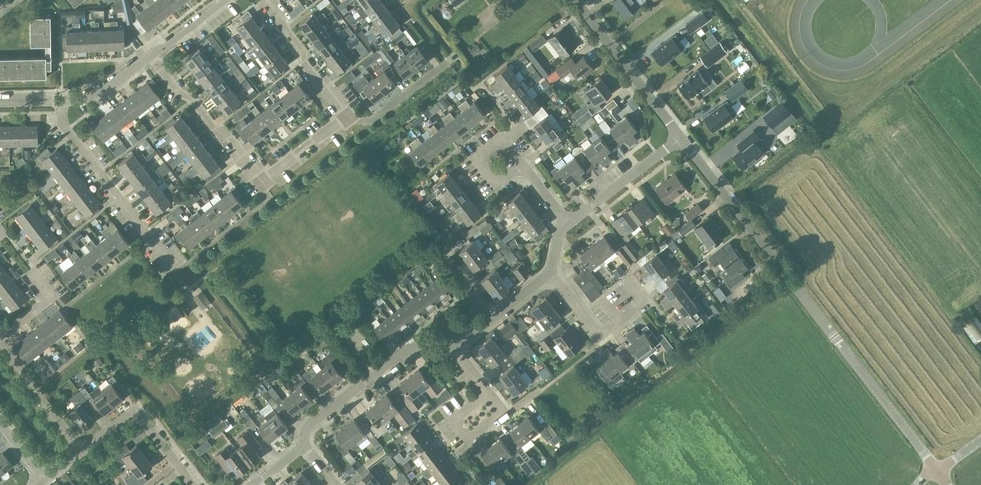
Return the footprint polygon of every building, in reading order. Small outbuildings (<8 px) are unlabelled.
[(125,13),(127,25),(133,24),(131,12),(128,0),(122,0),(125,13)] [(160,0),(145,0),(149,5),(161,20),(170,13),(160,0)] [(170,13),(179,6),(175,0),(160,0),(170,13)] [(320,10),(330,2),(328,0),(323,0),(317,5),(320,10)] [(338,6),(341,10),(354,0),(346,0),(338,6)] [(360,2),(364,7),(358,11),(361,15),(381,0),(363,0),(360,2)] [(361,15),(364,19),(370,14),(373,19),(388,8),(384,4),(388,1),(387,0),(381,0),(361,15)] [(613,1),(625,17),(640,6),(636,0),(614,0),(613,1)] [(698,0),(687,0),(675,10),(681,17),(700,2),(698,0)] [(149,5),(140,12),(152,27),(161,20),(149,5)] [(140,12),(135,6),(132,8),(137,14),(140,18),(133,23),(142,33),(148,29),(149,29),(152,27),(140,12)] [(377,23),(364,33),(362,30),(358,33),(363,39),(397,14),(394,10),(391,12),(388,8),(373,19),(377,23)] [(85,10),(76,11),(76,18),(78,18),(80,18),(86,18),(85,10)] [(350,12),(345,16),(350,23),(356,19),(353,15),(350,12)] [(703,12),(686,25),(692,32),(709,20),(703,12)] [(303,33),(326,16),(323,13),(317,18),(313,13),(300,23),(303,27),(300,30),(303,33)] [(400,18),(397,14),(363,39),(368,45),(371,43),(367,37),(373,32),(376,36),(382,31),(386,36),(400,25),(397,20),(400,18)] [(245,36),(259,25),(252,15),(245,20),(241,16),(229,25),(235,34),(240,30),(245,36)] [(326,16),(303,33),(306,37),(309,35),(312,39),(326,29),(322,25),(329,20),(326,16)] [(81,18),(76,18),(78,50),(87,49),(86,31),(81,31),(80,23),(81,23),(81,18)] [(116,48),(114,21),(110,21),(110,30),(105,30),(106,49),(116,48)] [(114,21),(116,48),(125,48),(124,29),(118,29),(118,21),(114,21)] [(92,30),(86,31),(87,49),(97,49),(96,22),(91,22),(92,30)] [(106,49),(105,30),(99,30),(99,22),(96,22),(97,49),(106,49)] [(68,50),(78,50),(77,23),(73,23),(73,26),(67,27),(67,31),(68,38),(63,39),(63,49),(68,49),(68,50)] [(259,25),(245,36),(252,46),(266,35),(259,25)] [(404,32),(414,44),(420,40),(410,27),(404,32)] [(562,27),(548,38),(562,56),(575,46),(567,36),(568,35),(562,27)] [(329,34),(326,29),(312,39),(316,44),(313,46),(316,50),(338,32),(336,29),(329,34)] [(338,32),(316,50),(319,53),(321,51),(325,56),(338,46),(335,42),(336,41),(339,45),(345,40),(342,37),(346,33),(343,29),(339,32),(338,32)] [(535,51),(548,41),(542,33),(522,50),(527,55),(533,50),(535,51)] [(705,39),(710,46),(718,41),(712,33),(705,39)] [(274,44),(266,35),(252,46),(259,55),(274,44)] [(360,41),(356,35),(347,43),(348,45),(351,49),(360,41)] [(675,35),(652,52),(662,65),(685,48),(675,35)] [(51,45),(51,38),(31,38),(31,46),(45,45),(51,45)] [(217,51),(222,47),(218,42),(213,46),(217,51)] [(710,50),(701,57),(704,62),(708,67),(717,59),(727,52),(723,47),(720,43),(710,50)] [(274,44),(259,55),(266,65),(281,53),(274,44)] [(477,44),(469,50),(474,56),(482,50),(477,44)] [(342,50),(338,46),(325,56),(328,60),(326,62),(328,66),(351,49),(348,45),(342,50)] [(204,46),(200,49),(186,60),(193,69),(207,58),(204,54),(207,51),(204,46)] [(389,65),(395,60),(384,46),(378,51),(385,61),(389,65)] [(404,51),(417,68),(428,59),(417,46),(410,51),(408,48),(404,51)] [(225,51),(222,47),(217,51),(220,55),(225,51)] [(351,49),(328,66),(331,69),(334,67),(338,72),(351,62),(348,58),(354,53),(351,49)] [(399,55),(401,58),(395,63),(406,77),(417,68),(404,51),(399,55)] [(518,56),(522,61),(526,57),(522,52),(518,56)] [(281,53),(266,65),(270,69),(266,72),(270,77),(269,77),(273,82),(286,73),(282,68),(288,63),(281,53)] [(534,64),(541,59),(536,53),(529,58),(534,64)] [(503,55),(477,75),(482,80),(508,60),(503,55)] [(567,74),(572,69),(577,76),(583,71),(586,75),(594,69),(584,55),(575,62),(572,57),(561,66),(560,65),(555,69),(562,78),(567,74)] [(46,57),(39,57),(39,77),(47,77),(46,69),(46,57)] [(210,62),(207,58),(193,69),(200,78),(220,62),(216,57),(210,62)] [(231,68),(235,65),(232,60),(227,63),(231,68)] [(242,68),(247,64),(244,60),(239,63),(242,68)] [(385,61),(374,69),(378,75),(374,78),(385,93),(395,85),(390,78),(396,74),(389,65),(385,61)] [(220,62),(200,78),(207,87),(221,76),(218,72),(224,68),(220,62)] [(251,69),(247,64),(242,68),(246,73),(251,69)] [(495,74),(498,79),(490,85),(494,89),(514,73),(507,65),(495,74)] [(551,72),(546,66),(540,72),(545,77),(551,72)] [(532,75),(537,82),(544,77),(538,70),(532,75)] [(356,77),(352,71),(342,78),(345,82),(347,84),(356,77)] [(697,71),(677,87),(688,101),(708,85),(697,71)] [(520,81),(514,73),(494,89),(497,93),(505,87),(508,91),(520,81)] [(228,85),(221,76),(207,87),(214,96),(228,85)] [(289,91),(301,105),(310,97),(306,91),(310,88),(301,76),(296,79),(299,83),(289,91)] [(385,93),(374,78),(369,82),(365,76),(354,85),(362,95),(367,91),(375,100),(385,93)] [(244,86),(249,82),(245,78),(241,81),(244,86)] [(602,108),(598,103),(612,92),(601,78),(584,92),(592,102),(588,105),(587,108),(589,110),(577,119),(581,124),(602,108)] [(541,83),(545,88),(550,84),(546,79),(541,83)] [(741,79),(725,91),(730,99),(747,87),(741,79)] [(281,80),(276,83),(280,88),(285,84),(281,80)] [(508,91),(511,95),(503,101),(506,105),(527,90),(520,81),(508,91)] [(249,82),(244,86),(248,90),(252,87),(249,82)] [(148,83),(137,92),(149,107),(160,98),(148,83)] [(453,90),(456,95),(465,89),(461,84),(453,90)] [(235,94),(228,85),(214,96),(220,105),(235,94)] [(555,90),(550,85),(545,89),(549,94),(555,90)] [(266,91),(270,95),(275,91),(271,87),(266,91)] [(254,89),(245,97),(248,101),(258,94),(254,89)] [(527,90),(506,105),(510,110),(518,104),(521,108),(533,98),(527,90)] [(266,91),(262,94),(266,99),(270,95),(266,91)] [(289,91),(280,98),(291,112),(301,105),(289,91)] [(137,92),(126,100),(138,116),(149,107),(137,92)] [(242,103),(235,94),(220,105),(227,114),(242,103)] [(266,99),(262,94),(257,98),(261,103),(266,99)] [(291,112),(280,98),(271,105),(282,120),(291,112)] [(442,98),(437,103),(444,111),(449,106),(442,98)] [(533,98),(521,108),(524,112),(516,118),(519,122),(527,116),(533,112),(536,116),(545,110),(541,105),(540,106),(533,98)] [(614,99),(605,105),(606,106),(609,111),(612,109),(618,104),(614,99)] [(126,100),(114,109),(127,125),(138,116),(126,100)] [(466,100),(463,103),(477,121),(485,114),(475,102),(470,105),(466,100)] [(737,114),(727,101),(704,118),(714,131),(737,114)] [(772,109),(763,116),(768,122),(773,128),(779,123),(785,118),(787,121),(789,124),(792,121),(795,119),(788,110),(781,101),(772,109)] [(433,115),(441,109),(437,103),(429,109),(433,115)] [(459,106),(463,111),(459,115),(469,127),(477,121),(463,103),(459,106)] [(622,110),(618,104),(612,109),(616,115),(622,110)] [(248,105),(243,109),(247,114),(251,110),(248,105)] [(282,120),(271,105),(261,112),(273,127),(282,120)] [(610,112),(609,111),(606,106),(600,110),(605,116),(610,112)] [(114,109),(104,117),(116,133),(127,125),(114,109)] [(243,109),(238,113),(242,117),(247,114),(243,109)] [(545,110),(536,116),(540,121),(534,125),(538,130),(530,136),(533,140),(553,124),(547,116),(548,114),(545,110)] [(168,111),(157,119),(160,123),(171,115),(168,111)] [(261,112),(252,120),(263,134),(273,127),(261,112)] [(424,112),(421,115),(425,120),(426,121),(429,119),(424,112)] [(469,127),(459,115),(454,118),(450,112),(446,115),(461,134),(469,127)] [(461,134),(446,115),(442,118),(447,124),(443,127),(452,140),(461,134)] [(173,118),(165,124),(167,127),(170,132),(164,137),(167,140),(188,124),(181,116),(175,120),(173,118)] [(420,116),(412,122),(415,126),(423,120),(420,116)] [(592,116),(579,126),(582,129),(594,119),(592,116)] [(627,116),(618,122),(634,142),(638,139),(632,132),(637,129),(627,116)] [(116,133),(104,117),(92,126),(105,142),(116,133)] [(244,120),(240,123),(235,127),(244,139),(248,137),(249,136),(254,141),(263,134),(252,120),(247,124),(244,120)] [(634,142),(618,122),(611,128),(605,121),(599,125),(601,127),(613,142),(617,139),(620,142),(624,138),(630,145),(634,142)] [(188,124),(167,140),(161,145),(163,148),(169,143),(175,138),(179,143),(194,132),(188,124)] [(452,140),(443,127),(438,130),(434,124),(430,128),(444,146),(452,140)] [(560,133),(553,124),(533,140),(536,144),(544,138),(547,142),(552,138),(556,143),(568,134),(564,129),(560,133)] [(10,126),(0,126),(0,146),(10,146),(10,126)] [(24,146),(23,126),(10,126),(10,146),(24,146)] [(23,126),(24,146),(38,146),(38,126),(23,126)] [(601,127),(596,130),(601,136),(592,143),(607,163),(611,160),(606,153),(611,149),(608,146),(613,142),(601,127)] [(146,128),(135,136),(139,140),(149,132),(146,128)] [(276,132),(282,141),(288,137),(282,128),(276,132)] [(444,146),(430,128),(426,131),(431,136),(426,140),(436,152),(444,146)] [(753,131),(737,144),(738,145),(740,143),(743,147),(733,156),(744,169),(754,161),(756,162),(763,157),(762,155),(763,153),(754,142),(759,138),(753,131)] [(183,148),(182,149),(177,153),(179,156),(200,140),(194,132),(179,143),(183,148)] [(393,137),(399,144),(405,138),(400,132),(393,137)] [(153,133),(149,137),(153,142),(157,138),(153,133)] [(130,138),(134,143),(138,140),(134,135),(130,138)] [(436,152),(426,140),(423,142),(418,137),(414,140),(428,159),(436,152)] [(200,140),(179,156),(170,164),(174,168),(183,161),(182,160),(188,155),(192,160),(207,148),(200,140)] [(428,159),(414,140),(410,143),(414,149),(410,152),(420,165),(428,159)] [(123,153),(128,149),(124,143),(119,147),(123,153)] [(607,163),(592,143),(584,149),(582,147),(576,147),(575,147),(587,162),(591,159),(593,162),(599,158),(604,165),(607,163)] [(146,148),(150,153),(155,150),(151,144),(146,148)] [(575,156),(566,163),(582,183),(586,180),(580,173),(585,169),(582,166),(587,162),(575,147),(574,148),(573,154),(575,156)] [(51,171),(67,160),(58,148),(43,160),(51,171)] [(196,164),(195,165),(189,170),(188,169),(179,175),(183,180),(213,156),(207,148),(192,160),(196,164)] [(143,153),(137,158),(134,153),(119,165),(125,173),(155,150),(150,153),(145,157),(143,153)] [(155,150),(125,173),(132,181),(146,169),(142,164),(148,160),(157,154),(155,150)] [(213,156),(183,180),(185,183),(194,176),(201,171),(205,176),(204,177),(208,181),(216,175),(213,170),(220,165),(213,156)] [(23,157),(17,162),(20,166),(27,162),(23,157)] [(254,163),(261,171),(267,166),(261,158),(254,163)] [(67,160),(51,171),(60,182),(75,171),(67,160)] [(150,174),(146,169),(132,181),(138,189),(167,166),(165,163),(150,174)] [(582,183),(566,163),(558,169),(556,167),(551,171),(561,183),(565,179),(568,182),(572,179),(578,186),(582,183)] [(167,166),(138,189),(144,197),(159,186),(155,180),(161,176),(162,177),(171,171),(167,166)] [(75,171),(60,182),(69,194),(84,182),(75,171)] [(443,191),(456,181),(450,173),(437,183),(430,188),(433,192),(440,187),(443,191)] [(675,174),(656,188),(667,203),(686,188),(675,174)] [(215,187),(214,187),(218,191),(223,187),(220,183),(224,181),(220,175),(211,182),(215,187)] [(456,181),(443,191),(446,196),(441,200),(444,203),(462,189),(456,181)] [(84,182),(69,194),(77,205),(93,193),(84,182)] [(215,187),(211,182),(206,186),(210,191),(214,187),(215,187)] [(159,186),(144,197),(151,205),(171,189),(175,186),(172,183),(162,190),(159,186)] [(223,198),(234,212),(243,205),(236,196),(240,193),(235,187),(231,190),(232,191),(223,198)] [(171,189),(151,205),(157,214),(172,202),(167,197),(173,192),(171,189)] [(425,198),(417,189),(410,195),(417,204),(425,198)] [(462,189),(444,203),(447,207),(452,203),(455,207),(468,197),(462,189)] [(61,192),(56,196),(59,200),(65,196),(61,192)] [(101,205),(93,193),(77,205),(86,216),(101,205)] [(198,193),(194,196),(200,205),(203,203),(199,199),(201,197),(198,193)] [(508,215),(527,201),(520,193),(508,203),(511,207),(505,211),(508,215)] [(200,205),(194,196),(189,200),(192,204),(196,201),(200,205)] [(468,197),(455,207),(458,211),(453,215),(456,219),(475,205),(468,197)] [(628,211),(638,223),(645,218),(648,222),(657,216),(643,197),(637,202),(638,202),(628,211)] [(234,212),(223,198),(214,205),(225,219),(234,212)] [(533,209),(527,201),(508,215),(511,219),(517,214),(520,219),(533,209)] [(442,204),(436,207),(440,215),(446,213),(442,204)] [(685,214),(690,220),(703,210),(698,204),(685,214)] [(25,228),(40,216),(31,205),(16,217),(25,228)] [(214,205),(206,211),(216,226),(225,219),(214,205)] [(481,213),(475,205),(456,219),(459,224),(465,219),(468,224),(481,213)] [(176,210),(179,214),(184,211),(180,206),(176,210)] [(533,209),(520,219),(523,223),(517,227),(521,231),(539,217),(533,209)] [(179,214),(176,210),(166,217),(170,222),(174,219),(177,223),(183,219),(179,215),(179,214)] [(216,226),(206,211),(201,215),(198,211),(194,214),(208,233),(216,226)] [(435,211),(430,214),(434,219),(439,216),(435,211)] [(638,223),(628,211),(618,218),(617,217),(611,222),(625,240),(634,233),(630,229),(638,223)] [(105,212),(99,215),(102,222),(108,219),(105,212)] [(208,233),(194,214),(188,219),(191,223),(188,225),(199,240),(208,233)] [(40,216),(25,228),(33,239),(49,227),(40,216)] [(539,217),(521,231),(527,240),(533,235),(546,225),(539,217)] [(709,248),(722,238),(714,228),(717,226),(710,217),(695,229),(709,248)] [(692,219),(690,220),(671,235),(675,240),(682,234),(683,235),(697,225),(692,219)] [(56,233),(63,227),(56,220),(50,225),(56,233)] [(478,226),(484,234),(494,227),(490,222),(489,223),(486,220),(478,226)] [(668,222),(661,227),(668,236),(674,231),(668,222)] [(199,240),(188,225),(175,235),(180,242),(184,238),(190,246),(199,240)] [(57,238),(49,227),(33,239),(42,250),(57,238)] [(105,229),(121,251),(130,244),(118,229),(113,233),(108,227),(105,229)] [(106,238),(101,242),(113,257),(121,251),(105,229),(102,232),(106,238)] [(68,236),(69,235),(65,230),(60,234),(64,239),(68,236)] [(113,257),(101,242),(97,245),(88,235),(85,237),(88,242),(105,263),(113,257)] [(616,251),(617,251),(628,265),(633,261),(622,247),(623,246),(618,241),(612,246),(605,236),(593,245),(603,259),(615,250),(616,251)] [(508,244),(511,249),(513,247),(514,249),(518,245),(513,237),(506,243),(507,245),(508,244)] [(664,240),(642,257),(646,261),(643,263),(647,268),(640,274),(643,278),(663,262),(657,254),(668,245),(664,240)] [(467,261),(481,250),(473,241),(459,251),(467,261)] [(90,250),(86,254),(81,248),(80,248),(97,269),(105,263),(88,242),(85,244),(90,250)] [(639,256),(629,242),(622,247),(633,261),(639,256)] [(508,244),(507,245),(490,258),(493,263),(503,255),(502,255),(511,249),(508,244)] [(603,259),(593,245),(581,255),(584,259),(591,268),(603,259)] [(727,252),(723,248),(709,258),(716,267),(722,262),(726,268),(740,257),(733,247),(727,252)] [(97,269),(80,248),(72,255),(89,276),(97,269)] [(502,255),(503,255),(507,260),(511,257),(513,260),(517,257),(511,249),(502,255)] [(50,254),(53,258),(59,254),(55,250),(50,254)] [(481,250),(467,261),(474,270),(488,259),(481,250)] [(74,263),(69,267),(81,282),(89,276),(72,255),(69,257),(74,263)] [(503,255),(493,263),(497,268),(507,260),(503,255)] [(740,257),(726,268),(721,272),(724,277),(723,278),(731,288),(746,277),(742,271),(747,266),(740,257)] [(663,262),(643,278),(646,282),(653,276),(657,281),(662,276),(665,281),(675,274),(679,271),(675,266),(669,271),(663,262)] [(522,263),(517,267),(513,270),(520,280),(529,273),(522,263)] [(696,267),(699,272),(704,268),(700,263),(696,267)] [(0,266),(0,283),(10,275),(2,264),(0,266)] [(81,282),(69,267),(64,271),(59,264),(56,267),(60,273),(61,273),(73,288),(81,282)] [(625,274),(619,267),(612,272),(618,279),(625,274)] [(489,289),(503,278),(495,269),(481,280),(489,289)] [(595,281),(593,279),(596,277),(590,269),(585,273),(591,281),(592,283),(595,281)] [(585,273),(583,271),(574,278),(581,288),(591,281),(585,273)] [(675,274),(665,281),(669,286),(664,290),(667,294),(660,300),(663,304),(683,289),(685,287),(686,285),(685,283),(683,280),(681,279),(679,279),(679,278),(678,279),(675,274)] [(0,283),(0,295),(3,298),(18,286),(10,275),(0,283)] [(441,277),(434,282),(448,300),(452,297),(448,293),(451,290),(441,277)] [(510,288),(503,278),(489,289),(496,299),(510,288)] [(716,286),(711,280),(707,283),(711,290),(716,286)] [(591,281),(581,288),(585,292),(594,285),(592,283),(591,281)] [(434,282),(428,287),(438,301),(441,298),(445,303),(448,300),(434,282)] [(598,290),(594,285),(585,292),(588,297),(598,290)] [(18,286),(3,298),(12,310),(28,298),(18,286)] [(428,287),(421,292),(435,310),(439,308),(435,303),(438,301),(428,287)] [(26,293),(31,299),(36,295),(31,289),(26,293)] [(689,297),(683,289),(663,304),(666,308),(673,302),(677,307),(689,297)] [(598,290),(588,297),(592,302),(601,295),(598,290)] [(203,309),(211,302),(202,291),(194,298),(203,309)] [(421,292),(414,297),(425,311),(428,309),(432,313),(435,310),(421,292)] [(414,297),(408,303),(422,321),(425,318),(422,313),(425,311),(414,297)] [(689,297),(677,307),(680,311),(673,316),(676,320),(696,305),(695,305),(689,297)] [(539,318),(554,307),(546,298),(532,309),(539,318)] [(717,311),(718,310),(722,307),(716,300),(711,304),(717,311)] [(186,303),(178,308),(184,316),(192,311),(186,303)] [(408,303),(401,308),(412,321),(415,319),(418,324),(422,321),(408,303)] [(697,303),(695,305),(696,305),(676,320),(679,324),(686,319),(690,323),(696,318),(700,323),(708,317),(697,303)] [(554,307),(539,318),(547,328),(536,337),(540,342),(557,329),(553,324),(562,317),(554,307)] [(412,321),(401,308),(395,313),(409,331),(412,328),(409,324),(412,321)] [(49,320),(62,336),(73,327),(61,311),(49,320)] [(409,331),(395,313),(388,318),(399,332),(401,329),(405,334),(409,331)] [(976,343),(980,340),(980,332),(970,317),(966,320),(961,324),(976,343)] [(399,332),(388,318),(381,323),(395,341),(399,338),(395,334),(399,332)] [(511,321),(519,331),(520,333),(525,330),(516,318),(511,321)] [(62,336),(49,320),(38,329),(50,345),(62,336)] [(511,321),(506,325),(513,335),(519,331),(511,321)] [(395,341),(381,323),(374,329),(385,342),(388,339),(392,344),(395,341)] [(635,328),(631,332),(649,355),(658,349),(655,346),(660,342),(647,325),(642,329),(645,332),(640,335),(635,328)] [(561,334),(557,329),(540,342),(547,351),(558,343),(569,356),(582,346),(574,336),(575,335),(569,328),(561,334)] [(38,329),(27,337),(39,354),(50,345),(38,329)] [(197,355),(212,346),(209,342),(216,338),(210,329),(189,341),(197,355)] [(632,341),(628,345),(625,341),(620,345),(634,363),(639,359),(641,362),(649,355),(631,332),(627,334),(632,341)] [(495,333),(492,336),(478,347),(485,357),(499,346),(495,341),(499,338),(495,333)] [(658,336),(664,345),(668,342),(662,333),(658,336)] [(39,354),(27,337),(15,346),(28,363),(39,354)] [(509,353),(513,357),(522,350),(529,345),(525,340),(518,345),(509,353)] [(78,353),(84,348),(80,343),(74,348),(78,353)] [(619,352),(614,356),(609,348),(604,351),(620,371),(628,365),(629,366),(634,363),(620,345),(616,348),(619,352)] [(492,366),(500,360),(506,355),(499,346),(485,357),(492,366)] [(517,362),(526,355),(522,350),(513,357),(517,362)] [(620,371),(604,351),(600,354),(606,362),(601,366),(603,368),(599,372),(611,387),(624,377),(620,371)] [(322,369),(333,383),(343,376),(335,366),(340,362),(332,352),(323,359),(327,365),(322,369)] [(67,355),(63,354),(60,357),(64,363),(70,359),(67,355)] [(589,355),(584,359),(588,364),(593,359),(589,355)] [(98,358),(94,362),(98,368),(103,364),(98,358)] [(454,374),(460,368),(454,362),(448,368),(454,374)] [(592,363),(588,366),(592,372),(597,368),(592,363)] [(521,374),(514,365),(507,370),(500,376),(507,385),(521,374)] [(538,373),(540,375),(531,381),(535,386),(545,379),(552,373),(547,366),(538,373)] [(47,377),(52,373),(53,373),(49,367),(45,370),(45,374),(47,377)] [(333,383),(322,369),(317,373),(312,367),(303,374),(310,383),(308,384),(314,392),(316,394),(322,390),(323,391),(333,383)] [(296,389),(292,392),(303,406),(312,399),(309,396),(304,388),(308,384),(296,369),(291,373),(298,381),(293,385),(296,389)] [(419,369),(410,376),(421,390),(424,387),(428,392),(434,388),(438,393),(443,389),(432,375),(427,379),(424,375),(419,369)] [(72,374),(75,385),(87,381),(84,370),(72,374)] [(528,383),(521,374),(507,385),(515,394),(528,383)] [(272,379),(268,375),(262,380),(265,384),(272,379)] [(109,379),(112,384),(103,391),(114,406),(123,398),(116,389),(121,385),(113,376),(109,379)] [(410,376),(400,384),(405,390),(409,394),(403,399),(413,412),(418,408),(414,402),(419,399),(416,394),(421,390),(410,376)] [(114,406),(103,391),(98,386),(89,393),(85,388),(80,391),(89,402),(93,399),(104,413),(114,406)] [(275,400),(280,397),(273,387),(271,388),(268,391),(275,400)] [(448,390),(443,393),(448,399),(452,396),(448,390)] [(89,402),(80,391),(70,399),(75,405),(69,410),(75,418),(74,420),(78,425),(79,424),(83,429),(94,420),(83,406),(89,402)] [(263,413),(263,414),(279,434),(288,427),(283,419),(278,414),(283,410),(275,400),(268,391),(263,395),(274,408),(265,415),(263,413)] [(303,406),(292,392),(282,400),(288,407),(293,414),(303,406)] [(377,402),(388,417),(394,413),(404,427),(415,419),(401,401),(395,405),(387,394),(377,402)] [(235,406),(237,409),(251,398),(248,395),(235,406)] [(388,417),(377,402),(366,410),(376,422),(370,427),(378,436),(388,428),(386,425),(391,421),(388,418),(388,417)] [(240,413),(252,430),(258,426),(245,409),(240,413)] [(279,434),(263,414),(257,418),(263,425),(258,428),(269,442),(279,434)] [(529,416),(519,423),(530,437),(539,430),(529,416)] [(215,421),(223,431),(225,429),(227,432),(233,427),(227,418),(225,420),(224,420),(221,417),(215,421)] [(345,427),(359,446),(360,445),(359,444),(364,441),(361,437),(365,434),(354,420),(345,427)] [(223,431),(215,421),(207,427),(210,431),(215,438),(223,431)] [(410,444),(425,432),(418,423),(402,435),(395,441),(397,444),(405,438),(410,444)] [(530,437),(519,423),(510,431),(521,445),(530,437)] [(359,446),(345,427),(335,434),(346,448),(350,445),(354,450),(359,446)] [(540,432),(548,441),(553,437),(545,428),(540,432)] [(254,448),(260,443),(249,429),(237,438),(242,446),(238,450),(250,465),(261,457),(256,450),(254,448)] [(425,432),(410,444),(414,450),(409,454),(412,457),(432,441),(425,432)] [(367,437),(375,446),(380,442),(372,433),(367,437)] [(500,438),(491,446),(501,459),(511,452),(500,438)] [(432,441),(412,457),(414,460),(419,456),(424,462),(439,450),(432,441)] [(131,466),(145,455),(137,445),(131,450),(126,444),(112,455),(120,465),(127,460),(131,466)] [(205,451),(200,445),(196,448),(201,454),(205,451)] [(501,459),(491,446),(481,453),(492,467),(501,459)] [(250,465),(238,450),(232,454),(227,447),(216,456),(228,472),(234,467),(239,474),(250,465)] [(364,463),(369,469),(388,454),(384,448),(364,463)] [(523,448),(518,451),(526,461),(530,457),(523,448)] [(439,450),(424,462),(428,468),(423,472),(426,475),(446,459),(439,450)] [(106,451),(98,457),(102,463),(110,457),(106,451)] [(344,455),(351,464),(355,460),(348,451),(344,455)] [(526,461),(518,451),(513,455),(521,465),(526,461)] [(1,474),(2,476),(4,477),(6,478),(9,475),(9,473),(8,471),(7,470),(12,466),(2,453),(0,454),(0,475),(1,474)] [(406,462),(411,457),(409,454),(403,459),(401,455),(396,459),(401,465),(406,462)] [(131,466),(135,471),(125,479),(130,484),(142,484),(148,480),(143,474),(153,465),(145,455),(131,466)] [(446,459),(426,475),(428,478),(433,474),(437,480),(453,468),(446,459)] [(412,468),(407,461),(401,466),(406,472),(412,468)] [(346,477),(356,469),(353,465),(343,473),(346,477)] [(362,476),(356,481),(359,484),(370,484),(377,480),(377,479),(381,476),(374,467),(370,470),(362,476)] [(437,480),(441,484),(450,484),(460,477),(453,468),(437,480)] [(488,472),(496,481),(501,478),(493,468),(488,472)] [(310,482),(302,472),(288,483),(290,484),(305,484),(310,482)] [(450,484),(466,484),(460,477),(450,484)]
